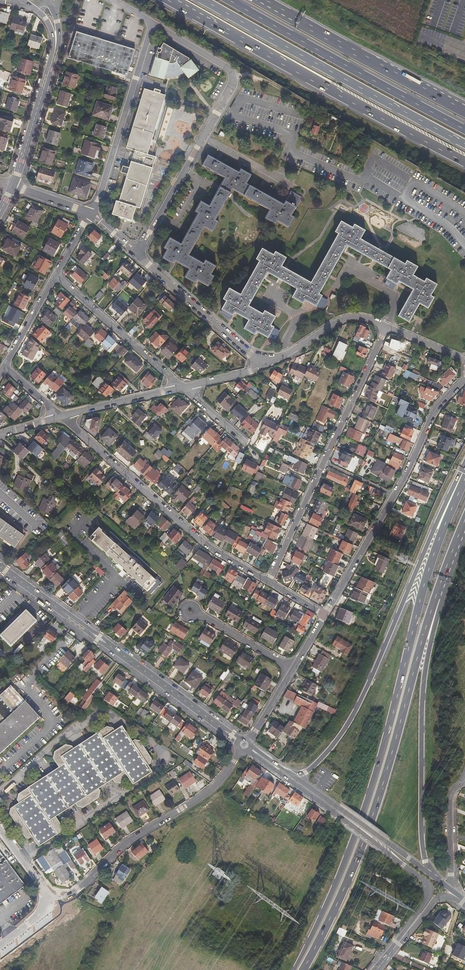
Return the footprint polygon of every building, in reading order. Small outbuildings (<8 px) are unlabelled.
[(18,20),(13,18),(10,30),(14,31),(14,30),(23,33),(26,24),(17,21),(18,20)] [(68,59),(127,77),(134,51),(76,33),(68,59)] [(42,40),(31,37),(28,46),(39,50),(42,40)] [(150,75),(164,79),(165,76),(171,77),(174,77),(177,76),(180,75),(182,74),(184,73),(188,79),(199,70),(191,59),(163,43),(160,49),(157,49),(150,75)] [(33,63),(19,59),(15,71),(18,71),(18,73),(27,76),(30,69),(31,69),(33,63)] [(77,77),(66,74),(63,86),(73,89),(77,77)] [(25,81),(13,78),(10,90),(21,94),(25,81)] [(116,89),(106,86),(103,98),(113,101),(115,95),(114,95),(116,89)] [(167,97),(146,91),(128,149),(134,152),(134,153),(136,153),(120,203),(118,202),(114,216),(133,222),(137,208),(141,210),(157,159),(149,156),(167,97)] [(70,95),(61,92),(57,105),(66,108),(70,95)] [(19,101),(9,98),(5,109),(15,112),(19,101)] [(111,108),(97,104),(93,116),(107,121),(111,108)] [(64,114),(55,111),(51,124),(60,127),(64,114)] [(0,115),(0,129),(10,132),(13,119),(0,115)] [(320,122),(315,120),(310,133),(316,135),(320,122)] [(105,128),(96,125),(92,136),(102,138),(105,128)] [(59,133),(50,130),(46,143),(55,146),(59,133)] [(95,151),(98,152),(100,147),(84,142),(81,154),(93,158),(94,157),(95,151)] [(54,152),(43,149),(39,162),(50,165),(54,152)] [(239,174),(209,156),(203,167),(225,180),(210,207),(202,203),(196,213),(199,215),(182,245),(171,239),(164,250),(168,252),(163,260),(174,266),(176,263),(190,271),(186,279),(196,285),(198,282),(209,289),(216,277),(213,276),(217,268),(206,262),(205,265),(190,256),(205,229),(213,234),(219,223),(217,221),(234,191),(270,212),(266,220),(277,226),(278,223),(290,229),(296,218),(294,216),(303,199),(292,193),(285,206),(248,185),(252,177),(241,170),(239,174)] [(93,163),(80,159),(76,173),(91,177),(93,172),(90,171),(93,163)] [(54,172),(38,167),(35,177),(51,182),(54,172)] [(89,183),(73,178),(69,193),(74,195),(75,192),(85,195),(89,183)] [(30,223),(35,227),(37,224),(35,223),(43,209),(32,203),(25,215),(32,220),(30,223)] [(59,237),(68,221),(63,218),(61,222),(57,220),(51,232),(59,237)] [(29,227),(18,221),(15,226),(12,224),(8,230),(23,239),(29,227)] [(353,229),(343,223),(337,234),(339,236),(313,284),(283,268),(288,259),(277,253),(275,256),(264,250),(258,261),(261,263),(242,296),(231,290),(225,301),(228,303),(223,311),(234,317),(236,314),(250,322),(246,330),(257,336),(259,333),(270,339),(275,329),(271,326),(275,319),(264,313),(262,316),(248,308),(266,275),(296,291),(292,299),(302,305),(304,302),(315,308),(322,297),(319,296),(346,247),(390,272),(386,280),(397,286),(398,283),(413,291),(398,318),(409,324),(420,305),(428,310),(435,299),(431,297),(438,286),(427,280),(425,283),(413,277),(418,268),(408,262),(406,265),(361,241),(366,232),(355,226),(353,229)] [(100,237),(94,231),(88,238),(94,243),(100,237)] [(58,244),(49,238),(42,251),(52,256),(58,244)] [(21,246),(8,239),(2,249),(15,256),(21,246)] [(91,255),(84,248),(76,258),(83,264),(91,255)] [(104,263),(108,257),(104,253),(102,255),(101,254),(98,258),(104,263)] [(49,262),(40,257),(34,269),(42,274),(49,262)] [(89,280),(92,276),(75,262),(69,268),(81,278),(84,276),(89,280)] [(153,280),(141,269),(139,271),(152,281),(153,280)] [(108,277),(101,270),(97,274),(105,280),(108,277)] [(37,280),(30,275),(24,286),(31,290),(37,280)] [(127,285),(133,277),(131,275),(130,275),(120,285),(114,280),(108,285),(115,291),(117,292),(118,292),(119,293),(123,289),(127,285)] [(130,306),(136,299),(137,297),(130,291),(128,292),(124,290),(119,296),(130,306)] [(160,296),(158,298),(164,303),(165,302),(171,295),(165,290),(162,293),(160,296)] [(28,298),(20,293),(14,304),(22,309),(28,298)] [(67,298),(63,294),(55,304),(58,307),(59,306),(61,309),(68,301),(66,299),(67,298)] [(178,302),(171,295),(165,302),(172,308),(173,308),(178,302)] [(130,306),(128,308),(133,313),(137,317),(145,307),(136,299),(130,306)] [(75,305),(71,302),(64,310),(73,319),(76,315),(73,312),(75,311),(72,308),(75,305)] [(178,302),(173,308),(177,312),(182,306),(178,302)] [(0,305),(0,306),(0,322),(3,324),(10,311),(0,305)] [(55,307),(51,311),(58,317),(61,313),(55,307)] [(160,317),(153,311),(143,322),(150,329),(160,317)] [(54,318),(48,312),(41,321),(47,326),(54,318)] [(82,327),(85,324),(88,320),(79,312),(76,315),(73,319),(82,327)] [(89,339),(94,333),(85,324),(82,327),(76,333),(86,342),(89,339)] [(365,327),(360,325),(354,338),(359,340),(360,338),(365,340),(368,332),(365,331),(363,330),(365,327)] [(48,332),(41,326),(36,332),(35,331),(32,335),(39,342),(48,332)] [(101,344),(108,336),(101,330),(94,337),(101,344)] [(148,340),(158,349),(168,338),(165,335),(160,335),(159,336),(155,333),(148,340)] [(111,351),(117,344),(108,336),(101,344),(108,350),(107,351),(109,353),(111,351)] [(94,344),(89,339),(86,342),(84,344),(90,349),(94,344)] [(401,344),(392,341),(389,348),(394,350),(395,348),(400,349),(401,344)] [(161,353),(168,359),(177,350),(169,343),(161,353)] [(338,343),(333,354),(342,358),(343,359),(346,353),(344,352),(347,347),(338,343)] [(27,344),(21,354),(31,360),(36,349),(27,344)] [(120,347),(117,344),(111,351),(115,354),(116,352),(122,357),(127,352),(121,346),(120,347)] [(229,355),(217,344),(211,351),(221,360),(224,356),(226,358),(229,355)] [(367,351),(359,347),(356,354),(363,358),(365,355),(366,355),(369,350),(367,349),(367,351)] [(177,355),(183,361),(189,355),(182,349),(177,355)] [(142,365),(131,355),(124,362),(135,372),(142,365)] [(197,358),(191,365),(196,370),(200,373),(206,366),(197,358)] [(438,372),(442,363),(428,358),(426,363),(431,365),(429,368),(438,372)] [(75,374),(76,373),(71,367),(70,368),(67,364),(64,367),(74,375),(75,374)] [(394,367),(386,364),(382,374),(391,379),(396,368),(394,367)] [(304,376),(307,370),(299,366),(298,368),(293,365),(289,373),(295,376),(302,379),(303,378),(304,376)] [(320,373),(308,367),(307,370),(304,376),(316,382),(320,373)] [(45,375),(37,368),(31,376),(38,382),(45,375)] [(436,384),(443,387),(456,374),(451,368),(435,383),(436,384)] [(415,375),(406,370),(406,371),(402,377),(407,379),(409,376),(416,380),(418,376),(415,375)] [(157,378),(150,371),(143,380),(150,386),(157,378)] [(282,378),(284,374),(278,371),(277,375),(274,374),(271,380),(279,385),(281,380),(282,378)] [(353,378),(343,373),(339,383),(348,388),(353,378)] [(110,392),(113,389),(105,381),(103,379),(98,375),(92,383),(99,390),(105,396),(109,392),(110,392)] [(120,391),(127,382),(119,375),(111,383),(120,391)] [(302,379),(295,376),(293,380),(300,384),(302,379)] [(304,376),(303,378),(307,380),(305,383),(313,387),(316,382),(304,376)] [(372,382),(369,387),(370,388),(378,391),(380,392),(385,380),(377,376),(374,383),(372,383),(372,382)] [(46,378),(40,385),(45,388),(51,393),(56,387),(54,385),(52,384),(49,382),(46,378)] [(245,385),(240,381),(238,384),(238,383),(235,387),(243,394),(245,396),(247,394),(250,390),(245,385)] [(0,390),(0,391),(6,396),(10,392),(13,388),(7,382),(0,390)] [(63,382),(54,394),(65,403),(72,396),(63,388),(66,385),(63,382)] [(247,383),(245,385),(250,390),(255,394),(257,392),(247,383)] [(438,392),(443,387),(436,384),(435,383),(429,388),(438,392)] [(286,387),(282,385),(278,394),(289,400),(293,392),(286,388),(286,387)] [(277,389),(273,386),(272,388),(271,390),(270,389),(265,398),(271,401),(272,399),(277,389)] [(429,401),(438,392),(429,388),(427,387),(425,390),(420,387),(419,390),(421,397),(429,401)] [(378,391),(370,388),(366,397),(365,397),(363,401),(373,405),(376,399),(375,398),(378,391)] [(255,394),(250,390),(247,394),(254,400),(258,396),(255,394)] [(10,392),(6,396),(11,401),(15,396),(10,392)] [(234,403),(224,394),(218,401),(223,406),(223,407),(227,410),(234,403)] [(343,399),(333,395),(329,404),(338,408),(343,399)] [(15,404),(19,399),(15,396),(11,401),(12,401),(15,404)] [(182,400),(179,397),(176,400),(170,407),(178,414),(188,403),(183,399),(182,400)] [(170,402),(167,405),(170,407),(176,400),(175,399),(172,403),(170,402)] [(22,410),(25,413),(32,406),(25,400),(19,407),(22,410)] [(165,413),(168,410),(160,403),(157,407),(154,404),(149,409),(156,415),(159,413),(160,414),(165,413)] [(230,412),(240,420),(248,411),(238,403),(230,412)] [(19,407),(15,404),(11,409),(8,406),(3,410),(15,420),(18,417),(17,416),(22,410),(19,407)] [(375,409),(366,404),(362,414),(363,415),(362,418),(369,422),(371,419),(375,409)] [(416,412),(407,408),(401,419),(410,423),(416,412)] [(329,413),(321,409),(318,415),(319,416),(321,417),(319,421),(324,423),(329,413)] [(145,417),(137,410),(132,415),(133,416),(130,420),(137,426),(145,417)] [(290,413),(288,418),(298,423),(300,417),(290,413)] [(245,426),(252,432),(254,429),(257,425),(248,416),(240,424),(241,424),(240,425),(243,427),(244,426),(245,426)] [(362,418),(359,417),(354,429),(364,434),(370,422),(369,422),(362,418)] [(97,432),(100,419),(96,418),(87,420),(85,425),(92,432),(97,432)] [(200,430),(204,434),(209,428),(198,418),(193,423),(193,424),(189,428),(188,426),(183,431),(192,439),(200,430)] [(441,432),(450,436),(451,434),(452,434),(456,423),(447,419),(441,432)] [(278,428),(279,427),(266,420),(261,430),(262,430),(260,433),(265,435),(267,432),(270,434),(269,436),(273,438),(278,428)] [(158,425),(151,432),(158,438),(165,431),(158,425)] [(310,429),(307,427),(302,437),(315,443),(319,433),(315,431),(314,432),(310,430),(310,429)] [(201,437),(212,446),(219,438),(220,437),(209,428),(204,434),(201,437)] [(300,433),(289,428),(287,432),(298,437),(300,433)] [(358,432),(350,428),(346,437),(354,441),(358,432)] [(399,434),(407,438),(411,430),(405,428),(404,429),(402,428),(399,434)] [(117,436),(109,429),(100,438),(103,441),(105,440),(110,445),(117,436)] [(381,438),(387,441),(390,434),(385,431),(380,429),(377,435),(382,437),(381,438)] [(42,445),(48,439),(48,438),(42,432),(36,439),(42,445)] [(145,436),(151,442),(154,439),(149,433),(145,436)] [(60,444),(65,449),(67,447),(71,442),(62,434),(56,441),(60,444)] [(170,439),(171,438),(173,436),(170,434),(169,435),(169,434),(163,441),(164,442),(165,443),(170,438),(170,439)] [(390,434),(387,441),(391,442),(393,442),(400,445),(400,447),(407,451),(410,443),(406,441),(398,437),(390,434)] [(48,439),(58,448),(60,444),(56,441),(50,436),(48,438),(48,439)] [(218,444),(227,452),(233,444),(224,437),(221,440),(219,438),(212,446),(214,448),(218,444)] [(302,439),(301,438),(299,442),(297,442),(295,446),(297,447),(295,450),(293,454),(303,458),(303,457),(306,458),(307,457),(308,457),(312,449),(313,449),(314,447),(312,446),(313,444),(302,439)] [(437,450),(448,455),(453,443),(442,438),(437,450)] [(30,447),(39,455),(45,449),(36,440),(30,447)] [(80,447),(72,441),(71,442),(67,447),(74,454),(75,453),(79,458),(84,452),(79,448),(80,447)] [(135,452),(124,442),(116,451),(127,461),(135,452)] [(30,451),(21,443),(14,452),(22,459),(30,451)] [(58,448),(50,456),(55,460),(65,449),(60,444),(58,448)] [(233,444),(227,452),(235,459),(234,462),(239,464),(243,455),(239,453),(240,451),(233,444)] [(368,450),(368,449),(358,444),(356,447),(350,444),(347,449),(362,456),(365,450),(367,451),(368,450)] [(393,451),(403,456),(404,452),(395,448),(393,451)] [(352,455),(343,451),(339,459),(340,460),(338,463),(346,467),(348,463),(352,455)] [(396,469),(397,469),(403,456),(393,451),(393,452),(394,453),(391,460),(389,465),(396,469)] [(79,458),(78,459),(86,467),(93,459),(85,452),(84,452),(79,458)] [(372,457),(366,454),(363,460),(362,461),(373,466),(371,470),(370,473),(376,477),(383,466),(380,471),(382,473),(380,477),(388,482),(396,469),(389,465),(385,463),(372,457)] [(430,460),(428,459),(426,464),(437,468),(440,459),(432,455),(430,460)] [(304,468),(306,464),(289,456),(287,460),(295,464),(293,469),(301,473),(303,467),(304,468)] [(146,465),(139,459),(133,466),(140,472),(145,476),(152,468),(147,464),(146,465)] [(252,474),(256,465),(246,460),(241,469),(252,474)] [(362,461),(360,465),(371,470),(373,466),(362,461)] [(168,471),(179,479),(184,473),(173,465),(168,471)] [(148,479),(154,484),(161,477),(152,468),(145,476),(143,478),(147,481),(148,479)] [(99,487),(106,479),(100,474),(101,473),(97,469),(96,470),(89,478),(99,487)] [(255,475),(253,478),(259,481),(263,474),(260,473),(257,471),(255,475)] [(328,471),(326,477),(345,486),(347,482),(340,478),(340,477),(328,471)] [(425,471),(421,481),(426,483),(430,484),(434,474),(425,471)] [(25,478),(18,475),(13,486),(24,492),(30,480),(31,480),(33,476),(27,474),(25,478)] [(161,488),(169,495),(176,487),(172,484),(175,481),(167,474),(157,486),(160,489),(161,488)] [(282,483),(296,490),(301,480),(298,479),(298,478),(294,476),(292,479),(290,483),(287,481),(283,479),(282,483)] [(116,492),(122,486),(116,480),(115,481),(111,478),(104,486),(108,489),(110,487),(116,492)] [(354,481),(349,490),(348,492),(353,494),(356,488),(359,489),(361,484),(354,481)] [(250,484),(246,493),(245,494),(251,497),(253,491),(256,486),(251,484),(250,484)] [(326,486),(323,484),(320,491),(329,495),(332,488),(329,487),(330,486),(327,484),(326,486)] [(423,492),(425,488),(415,484),(410,496),(427,504),(431,495),(423,492)] [(125,490),(126,489),(123,486),(116,494),(126,502),(132,496),(126,491),(125,490)] [(380,499),(382,493),(378,491),(378,492),(374,490),(374,489),(370,487),(367,493),(380,499)] [(190,496),(181,488),(173,497),(170,501),(173,504),(177,500),(182,505),(190,496)] [(282,499),(291,503),(293,504),(298,495),(286,489),(282,499)] [(350,512),(351,512),(354,506),(356,502),(358,497),(353,494),(345,510),(350,512)] [(50,501),(44,498),(38,509),(50,514),(55,503),(57,504),(58,499),(52,496),(50,501)] [(190,514),(192,517),(197,511),(190,504),(192,503),(196,499),(193,497),(181,510),(188,516),(190,514)] [(277,501),(274,507),(286,513),(291,503),(282,499),(281,498),(280,502),(277,501)] [(317,498),(311,512),(320,516),(326,503),(317,498)] [(218,503),(220,504),(226,510),(228,507),(220,501),(218,503)] [(404,514),(415,518),(419,508),(409,504),(404,514)] [(241,505),(239,508),(251,514),(253,511),(241,505)] [(339,508),(332,522),(334,523),(340,509),(339,508)] [(144,517),(137,511),(130,518),(131,519),(131,521),(133,523),(135,522),(136,523),(138,525),(142,522),(140,521),(144,517)] [(193,521),(200,527),(206,519),(200,513),(193,521)] [(286,516),(281,513),(279,518),(276,517),(273,522),(281,526),(286,516)] [(321,518),(312,513),(309,518),(310,518),(309,522),(317,525),(321,518)] [(361,523),(364,524),(365,520),(353,515),(349,524),(358,529),(361,523)] [(169,524),(161,516),(155,523),(163,531),(169,524)] [(129,517),(125,522),(132,528),(136,523),(135,522),(133,523),(131,521),(131,519),(130,518),(129,517)] [(14,549),(22,536),(0,520),(0,539),(14,549)] [(203,530),(209,535),(216,528),(210,522),(207,525),(206,523),(203,526),(205,528),(203,530)] [(279,528),(268,522),(263,534),(268,536),(274,539),(279,528)] [(316,528),(307,523),(301,535),(311,540),(316,528)] [(335,537),(340,526),(337,524),(332,535),(335,537)] [(153,525),(147,532),(149,534),(155,528),(153,525)] [(216,528),(209,535),(221,541),(222,540),(225,535),(227,531),(217,526),(216,528)] [(141,568),(126,554),(100,531),(101,530),(98,527),(88,538),(102,551),(103,550),(134,579),(134,580),(134,581),(145,590),(148,593),(158,582),(155,579),(154,580),(141,568)] [(391,539),(401,545),(407,533),(398,528),(391,539)] [(182,537),(173,529),(167,536),(166,536),(164,538),(166,540),(168,538),(175,544),(182,537)] [(352,545),(357,534),(350,530),(348,529),(343,540),(352,545)] [(225,535),(222,540),(225,542),(226,541),(232,544),(237,535),(227,531),(225,535)] [(263,534),(256,531),(254,534),(256,535),(264,539),(266,540),(267,538),(268,536),(263,534)] [(147,543),(139,535),(136,538),(134,535),(131,538),(142,548),(147,543)] [(232,544),(231,545),(240,551),(240,552),(243,554),(245,550),(248,545),(239,540),(240,537),(237,535),(232,544)] [(311,540),(301,535),(295,546),(307,551),(312,540),(311,540)] [(63,536),(60,539),(67,546),(69,545),(71,543),(63,536)] [(161,541),(155,548),(157,550),(166,540),(164,538),(162,541),(161,541)] [(275,545),(270,543),(271,540),(268,539),(264,548),(272,552),(275,545)] [(348,553),(352,545),(343,540),(339,549),(348,553)] [(192,548),(184,541),(178,547),(186,555),(192,548)] [(81,552),(71,543),(69,545),(78,554),(81,552)] [(249,543),(248,545),(245,550),(256,557),(258,554),(261,550),(259,548),(249,543)] [(337,565),(342,554),(332,549),(327,561),(328,561),(337,565)] [(209,557),(198,550),(191,558),(203,565),(204,566),(203,568),(205,569),(207,567),(211,559),(209,558),(209,557)] [(291,562),(289,566),(291,567),(296,569),(300,561),(303,555),(295,551),(290,561),(291,562)] [(29,557),(25,553),(16,561),(16,562),(21,569),(28,564),(25,560),(29,557)] [(40,557),(34,562),(40,569),(48,562),(49,562),(43,554),(40,557)] [(127,554),(126,554),(141,568),(142,568),(141,566),(140,564),(139,562),(137,560),(135,558),(133,557),(130,555),(127,554)] [(390,560),(379,556),(375,566),(377,567),(376,571),(383,574),(390,560)] [(211,558),(211,559),(207,567),(215,572),(220,564),(211,558)] [(180,559),(175,566),(180,571),(185,566),(186,564),(180,559)] [(225,562),(222,561),(220,564),(215,572),(218,573),(225,562)] [(332,577),(338,566),(337,565),(328,561),(323,572),(324,573),(332,577)] [(40,569),(49,579),(57,573),(57,572),(48,562),(40,569)] [(102,576),(104,573),(97,567),(95,569),(102,576)] [(291,579),(292,580),(293,578),(298,571),(298,570),(296,569),(291,567),(290,570),(281,573),(284,581),(291,579)] [(239,590),(245,580),(236,574),(237,573),(229,569),(225,576),(233,580),(231,583),(230,585),(239,590)] [(302,574),(298,571),(293,578),(298,581),(302,574)] [(57,573),(49,579),(56,588),(63,581),(57,573)] [(77,588),(83,582),(75,574),(62,587),(70,595),(77,588)] [(373,582),(361,577),(354,588),(366,593),(370,594),(373,589),(370,587),(373,582)] [(256,585),(247,580),(242,588),(247,591),(247,592),(250,594),(256,585)] [(200,587),(194,583),(189,591),(195,594),(195,595),(201,599),(206,591),(199,587),(200,587)] [(303,586),(301,585),(299,590),(306,594),(309,589),(305,587),(307,585),(304,584),(303,586)] [(180,591),(173,585),(164,598),(171,604),(176,598),(175,598),(180,591)] [(70,595),(68,596),(74,602),(82,593),(77,588),(70,595)] [(354,588),(350,598),(362,603),(366,593),(354,588)] [(314,589),(310,596),(319,602),(326,592),(320,589),(319,592),(314,589)] [(263,603),(268,595),(261,591),(259,594),(258,593),(254,591),(251,596),(261,602),(263,603)] [(133,600),(125,593),(123,594),(124,595),(119,601),(126,607),(133,600)] [(220,597),(215,594),(207,607),(219,614),(224,604),(218,600),(220,597)] [(277,601),(268,595),(263,603),(272,609),(277,601)] [(289,608),(281,603),(275,614),(283,619),(289,608)] [(230,607),(226,614),(230,617),(229,618),(236,622),(241,614),(230,607)] [(352,613),(340,608),(335,619),(347,623),(352,613)] [(299,624),(303,616),(298,613),(294,610),(289,618),(296,622),(299,624)] [(314,614),(307,610),(304,615),(303,616),(299,624),(295,630),(302,635),(305,630),(303,629),(306,624),(310,618),(311,619),(314,614)] [(22,613),(0,635),(0,639),(9,648),(33,623),(22,613)] [(262,620),(250,613),(244,624),(256,632),(262,620)] [(147,625),(139,618),(136,622),(132,628),(135,631),(139,634),(147,625)] [(187,630),(174,622),(169,630),(182,637),(187,630)] [(126,631),(117,624),(112,630),(115,633),(114,635),(118,637),(119,636),(120,638),(126,631)] [(277,635),(266,628),(261,637),(272,644),(277,635)] [(56,635),(49,629),(40,642),(48,648),(56,635)] [(214,635),(203,629),(198,637),(209,644),(214,635)] [(344,654),(345,655),(350,645),(339,638),(334,646),(345,652),(344,654)] [(297,644),(288,639),(281,650),(286,654),(287,652),(291,654),(297,644)] [(146,644),(141,641),(137,647),(146,654),(154,644),(151,641),(149,644),(147,642),(146,644)] [(236,648),(224,641),(218,650),(230,658),(236,648)] [(174,644),(172,643),(170,642),(166,647),(163,645),(161,648),(160,647),(157,650),(159,652),(158,652),(162,655),(166,658),(172,649),(179,653),(183,648),(176,643),(174,644)] [(350,645),(345,655),(349,656),(354,647),(350,645)] [(166,658),(162,655),(161,656),(165,659),(171,652),(177,656),(179,653),(172,649),(166,658)] [(74,659),(66,651),(58,660),(66,667),(74,659)] [(83,671),(85,673),(95,662),(92,660),(91,660),(93,657),(91,654),(87,651),(81,659),(84,661),(81,665),(84,668),(83,671)] [(252,660),(240,653),(235,662),(247,669),(252,660)] [(330,661),(322,657),(321,656),(314,668),(322,674),(330,661)] [(189,665),(181,660),(175,668),(183,673),(189,665)] [(107,667),(99,661),(94,669),(101,675),(107,667)] [(219,677),(223,680),(228,673),(224,671),(219,677)] [(193,672),(186,682),(190,686),(195,689),(202,678),(193,672)] [(228,673),(223,680),(226,682),(231,675),(228,673)] [(259,689),(263,692),(271,679),(261,673),(253,686),(256,688),(259,689)] [(113,681),(124,690),(124,689),(129,683),(118,674),(113,681)] [(78,706),(81,708),(100,683),(96,680),(82,698),(83,700),(78,706)] [(317,686),(307,680),(301,691),(310,696),(313,693),(314,693),(315,691),(314,690),(317,686)] [(124,689),(135,697),(141,690),(134,685),(130,682),(129,683),(124,689)] [(212,689),(205,684),(199,693),(206,698),(212,689)] [(12,687),(0,697),(0,755),(40,719),(12,687)] [(141,690),(135,697),(143,703),(148,696),(141,690)] [(319,705),(286,690),(282,696),(295,704),(295,705),(303,709),(293,723),(302,728),(305,729),(318,708),(319,705)] [(213,703),(219,708),(224,701),(227,696),(220,691),(213,703)] [(63,700),(68,704),(74,696),(69,692),(63,700)] [(107,694),(116,700),(117,699),(108,692),(107,694)] [(112,706),(116,700),(107,694),(103,700),(112,706)] [(231,707),(235,709),(238,705),(240,703),(236,700),(234,702),(227,697),(224,701),(219,708),(226,712),(231,707)] [(245,709),(252,714),(256,707),(258,703),(252,699),(250,703),(249,703),(245,709)] [(159,714),(164,708),(161,706),(161,705),(155,700),(149,708),(159,714)] [(339,716),(341,714),(338,712),(338,711),(331,708),(329,712),(327,715),(336,719),(339,716)] [(170,722),(175,715),(167,709),(161,716),(170,722)] [(248,721),(252,714),(245,709),(238,721),(245,726),(248,721)] [(144,710),(139,716),(143,719),(148,713),(144,710)] [(185,722),(175,715),(170,722),(180,729),(185,722)] [(302,728),(293,723),(289,721),(284,729),(281,733),(284,736),(286,734),(294,740),(302,728)] [(268,732),(277,738),(281,733),(284,729),(274,722),(268,732)] [(198,731),(187,723),(181,732),(180,732),(177,736),(180,738),(183,734),(191,740),(198,731)] [(132,741),(122,726),(114,731),(112,727),(106,726),(72,748),(71,745),(66,744),(53,751),(52,757),(58,766),(17,792),(15,798),(18,801),(9,807),(8,812),(24,836),(27,837),(31,835),(37,844),(59,831),(61,825),(55,815),(74,803),(76,806),(81,807),(99,796),(100,791),(98,788),(112,779),(114,782),(119,784),(128,778),(132,784),(151,772),(147,766),(151,763),(151,759),(139,740),(135,739),(132,741)] [(192,753),(188,749),(180,744),(177,747),(190,756),(192,753)] [(205,747),(203,746),(196,754),(207,762),(213,753),(208,749),(209,747),(206,745),(205,747)] [(205,765),(197,759),(193,765),(201,770),(205,765)] [(251,769),(248,768),(244,774),(246,776),(245,778),(254,785),(252,788),(250,787),(246,793),(250,797),(257,786),(260,782),(258,780),(263,772),(254,765),(251,769)] [(178,781),(183,790),(195,783),(189,774),(178,781)] [(263,777),(260,782),(257,786),(268,794),(274,785),(263,777)] [(179,792),(173,783),(164,788),(170,797),(179,792)] [(290,790),(280,783),(273,795),(276,797),(278,793),(284,798),(282,801),(287,805),(289,801),(295,793),(296,791),(292,788),(290,790)] [(164,801),(158,792),(148,798),(154,807),(164,801)] [(303,798),(295,793),(289,801),(297,807),(303,798)] [(148,812),(142,803),(131,809),(137,819),(148,812)] [(314,809),(309,816),(315,821),(320,814),(314,809)] [(131,821),(126,813),(114,820),(120,829),(131,821)] [(322,827),(327,821),(322,817),(318,823),(322,827)] [(114,832),(109,823),(97,830),(103,839),(114,832)] [(101,849),(95,840),(87,845),(92,854),(101,849)] [(129,855),(136,863),(146,854),(139,846),(129,855)] [(51,847),(42,853),(43,856),(50,866),(59,860),(51,847)] [(87,861),(80,850),(72,855),(78,865),(83,862),(84,863),(87,861)] [(3,903),(5,906),(10,903),(7,900),(26,886),(7,860),(0,865),(0,905),(3,903)] [(128,872),(121,867),(111,882),(118,887),(128,872)] [(392,880),(377,872),(375,875),(391,883),(392,880)] [(101,890),(107,895),(109,893),(101,887),(91,899),(93,901),(101,890)] [(99,906),(107,895),(101,890),(93,901),(99,906)] [(384,912),(380,920),(390,925),(394,916),(384,912)] [(432,922),(441,929),(451,918),(447,914),(446,915),(445,914),(441,914),(440,916),(439,915),(436,919),(435,918),(432,922)] [(369,932),(380,937),(381,935),(383,935),(386,927),(375,922),(371,930),(370,930),(369,932)] [(339,927),(337,933),(345,937),(347,930),(339,927)] [(425,942),(435,946),(440,934),(429,929),(425,938),(426,939),(425,942)] [(340,952),(349,956),(354,946),(345,941),(340,952)] [(463,960),(464,955),(464,947),(458,944),(453,956),(463,960)] [(429,963),(432,954),(423,950),(419,959),(429,963)] [(347,961),(349,956),(340,952),(338,956),(347,961)] [(439,957),(432,954),(429,963),(435,966),(439,957)]
